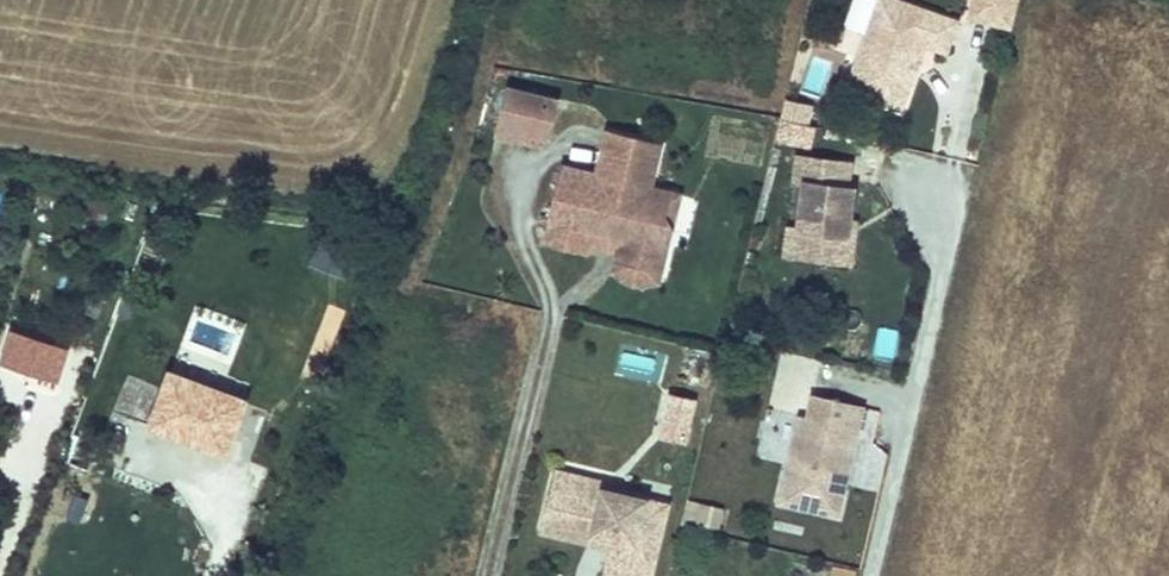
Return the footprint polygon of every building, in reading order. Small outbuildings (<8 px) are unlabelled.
[(946,52),(957,21),(898,0),(878,0),(864,37),(872,40),(865,59),(858,57),(846,90),(901,110),(913,76),(905,73),(917,42),(924,44),(946,52)] [(1012,0),(967,0),(966,5),(1009,15),(1012,0)] [(872,40),(864,37),(858,57),(865,59),(872,40)] [(924,44),(917,42),(905,73),(913,76),(924,44)] [(557,99),(507,87),(496,133),(522,140),(524,131),(548,137),(557,99)] [(804,93),(781,88),(777,107),(800,113),(804,93)] [(620,227),(616,240),(614,252),(659,262),(668,224),(661,212),(667,188),(645,183),(656,139),(602,126),(592,171),(559,163),(542,234),(584,244),(586,233),(589,221),(620,227)] [(848,161),(799,156),(796,182),(806,182),(800,229),(806,230),(803,256),(849,262),(852,234),(846,234),(847,219),(851,187),(845,186),(848,161)] [(676,190),(667,188),(661,212),(668,224),(676,190)] [(589,221),(586,233),(616,240),(620,227),(589,221)] [(800,229),(790,228),(787,255),(803,256),(806,230),(800,229)] [(333,274),(350,280),(364,247),(347,240),(333,274)] [(659,262),(614,252),(614,264),(620,274),(631,279),(643,279),(653,272),(659,262)] [(862,331),(867,313),(843,306),(838,325),(862,331)] [(12,333),(4,363),(57,380),(66,350),(12,333)] [(171,373),(152,424),(224,451),(243,401),(171,373)] [(863,407),(813,395),(808,416),(795,465),(788,464),(779,501),(837,514),(846,477),(841,476),(848,444),(854,445),(863,407)] [(691,403),(667,397),(659,429),(683,435),(691,403)] [(808,416),(800,414),(788,464),(795,465),(808,416)] [(782,460),(786,425),(766,422),(762,458),(782,460)] [(846,477),(854,445),(848,444),(841,476),(846,477)] [(676,453),(666,450),(661,468),(670,471),(676,453)] [(551,480),(547,497),(578,504),(580,494),(605,500),(607,493),(551,480)] [(607,557),(603,575),(648,575),(662,513),(605,500),(580,494),(578,504),(547,497),(539,531),(610,547),(607,557)] [(684,501),(682,526),(720,530),(723,505),(684,501)] [(537,540),(607,557),(610,547),(539,531),(537,540)] [(856,568),(829,562),(826,575),(855,575),(856,568)]
